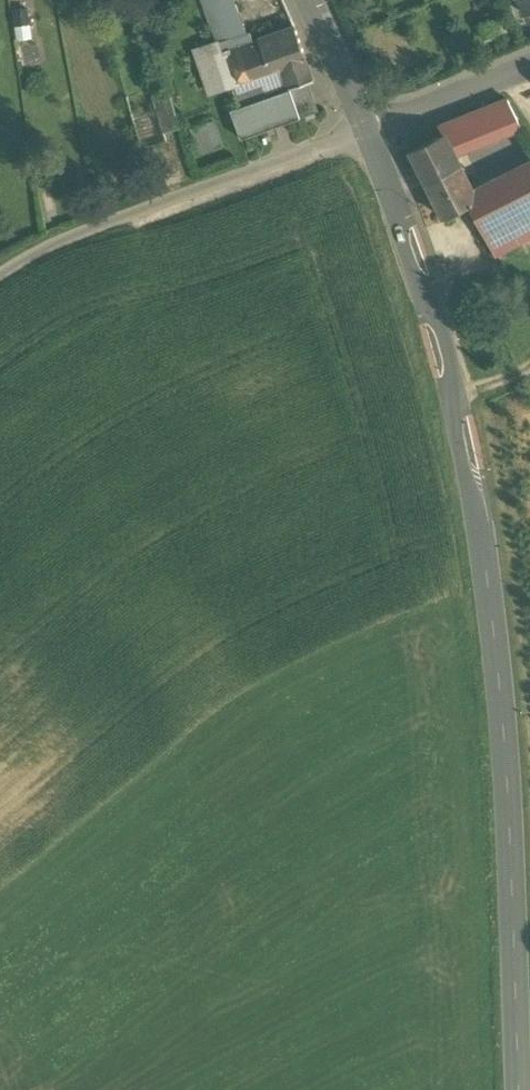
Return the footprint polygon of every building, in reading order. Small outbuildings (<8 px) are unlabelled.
[(204,6),(218,43),(219,44),(247,33),(234,0),(216,0),(204,6)] [(524,15),(529,13),(529,0),(518,0),(524,15)] [(28,9),(13,11),(15,26),(29,24),(28,9)] [(294,27),(262,38),(273,70),(281,67),(305,58),(294,27)] [(218,43),(197,50),(212,95),(233,87),(221,53),(231,50),(231,49),(250,42),(247,33),(219,44),(218,43)] [(250,42),(231,49),(231,50),(243,83),(273,70),(262,38),(250,42)] [(231,50),(221,53),(233,87),(243,83),(231,50)] [(305,58),(281,67),(283,75),(308,66),(305,58)] [(308,66),(283,75),(281,67),(243,83),(233,87),(236,94),(261,85),(265,98),(289,89),(309,82),(313,80),(308,66)] [(289,89),(300,119),(305,117),(315,114),(319,112),(309,82),(289,89)] [(261,85),(236,94),(240,106),(265,98),(261,85)] [(300,119),(289,89),(265,98),(240,106),(231,109),(241,139),(300,119)] [(163,131),(179,126),(169,92),(153,97),(163,131)] [(508,100),(490,107),(504,135),(522,128),(508,100)] [(490,107),(472,114),(487,142),(504,135),(490,107)] [(472,114),(438,128),(442,135),(444,135),(454,155),(455,155),(487,142),(472,114)] [(223,149),(215,121),(188,129),(196,157),(223,149)] [(454,155),(444,135),(442,135),(410,151),(444,219),(470,206),(473,204),(477,201),(475,197),(475,196),(474,194),(455,155),(454,155)] [(474,194),(475,196),(475,197),(477,201),(473,204),(470,206),(494,253),(529,235),(529,165),(474,194)]
